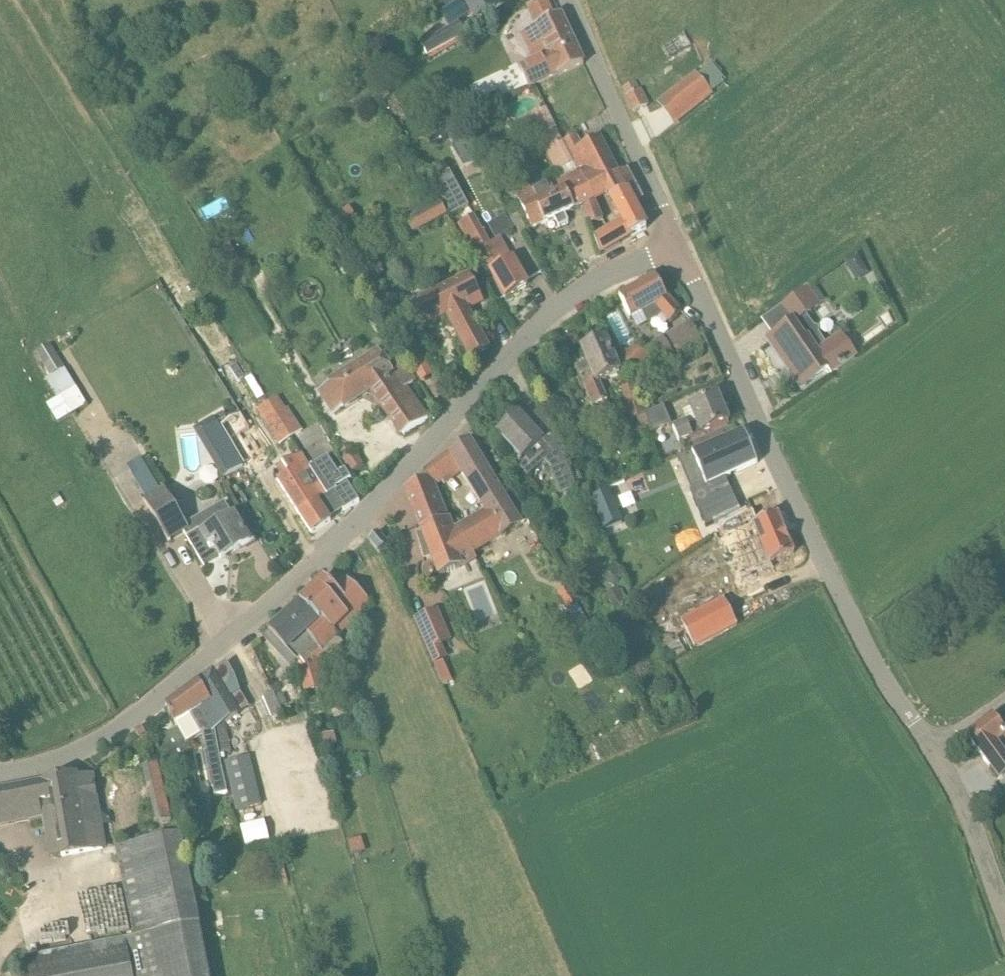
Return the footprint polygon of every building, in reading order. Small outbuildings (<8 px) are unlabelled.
[(439,11),(449,28),(459,23),(458,20),(470,13),(473,19),(494,6),(490,0),(457,0),(439,11)] [(653,64),(685,38),(666,14),(622,48),(639,70),(643,67),(641,65),(649,58),(653,64)] [(534,62),(515,71),(524,90),(558,75),(559,76),(584,64),(561,15),(534,27),(547,54),(533,60),(534,62)] [(427,57),(467,35),(459,23),(449,28),(420,44),(427,57)] [(692,75),(681,61),(672,69),(676,74),(665,83),(673,93),(660,105),(661,117),(671,129),(692,113),(694,116),(707,106),(714,97),(727,86),(709,64),(692,75)] [(639,93),(634,83),(626,87),(630,95),(628,96),(636,112),(648,106),(642,91),(639,93)] [(583,206),(594,201),(582,176),(564,140),(546,106),(528,116),(560,178),(531,191),(531,193),(518,198),(524,212),(532,229),(583,206)] [(584,145),(577,134),(564,140),(582,176),(594,201),(608,195),(631,236),(646,228),(634,203),(643,199),(635,183),(634,183),(627,169),(619,174),(600,137),(584,145)] [(450,172),(433,181),(452,216),(469,206),(450,172)] [(595,201),(583,206),(590,226),(604,220),(595,201)] [(413,233),(447,215),(441,204),(408,222),(413,233)] [(490,225),(499,237),(515,225),(506,213),(490,225)] [(491,244),(474,216),(458,224),(468,242),(469,241),(476,254),(481,251),(506,298),(528,285),(513,258),(512,258),(501,238),(491,244)] [(600,255),(619,243),(611,230),(597,240),(600,255)] [(488,350),(466,309),(486,298),(473,274),(411,308),(424,332),(448,319),(470,359),(488,350)] [(667,298),(657,279),(621,300),(631,319),(642,313),(648,322),(664,313),(672,323),(682,313),(668,297),(667,298)] [(819,349),(810,336),(818,330),(808,315),(821,305),(808,287),(780,307),(792,323),(768,340),(801,388),(828,369),(832,375),(859,356),(842,333),(819,349)] [(620,307),(608,313),(623,343),(635,337),(620,307)] [(695,318),(653,344),(660,356),(663,355),(667,362),(681,354),(681,350),(704,335),(695,318)] [(612,408),(600,381),(620,372),(606,339),(582,349),(588,363),(576,368),(593,406),(599,404),(603,412),(612,408)] [(633,371),(651,354),(638,341),(622,358),(633,371)] [(64,367),(51,344),(36,353),(49,376),(64,367)] [(394,372),(380,352),(318,391),(332,413),(371,387),(404,436),(428,420),(406,389),(416,382),(405,365),(394,372)] [(278,446),(291,438),(268,403),(255,385),(245,391),(267,424),(278,446)] [(633,418),(646,414),(638,386),(625,390),(633,418)] [(700,435),(729,422),(718,396),(691,407),(698,423),(689,427),(687,422),(673,428),(680,444),(700,434),(700,435)] [(278,397),(268,403),(291,438),(303,431),(289,408),(286,410),(278,397)] [(668,436),(665,427),(672,424),(664,406),(646,414),(651,432),(652,431),(656,441),(668,436)] [(545,461),(553,470),(563,493),(576,487),(566,463),(543,409),(527,424),(519,415),(499,435),(522,459),(518,463),(529,475),(545,461)] [(223,412),(214,418),(217,423),(226,418),(223,412)] [(233,446),(220,424),(203,434),(226,475),(223,476),(230,488),(261,470),(252,456),(245,461),(236,444),(233,446)] [(739,512),(725,477),(756,463),(744,433),(693,454),(704,484),(689,489),(704,526),(739,512)] [(522,526),(470,442),(451,453),(433,471),(441,483),(458,470),(484,512),(465,524),(477,554),(522,526)] [(355,452),(350,445),(340,450),(345,458),(343,459),(353,473),(365,465),(356,451),(355,452)] [(311,467),(301,453),(278,467),(284,477),(279,480),(299,512),(331,491),(315,465),(311,467)] [(339,474),(328,456),(315,465),(331,491),(299,512),(312,533),(330,521),(326,515),(340,506),(343,510),(359,500),(345,483),(351,478),(345,469),(339,474)] [(146,497),(161,489),(144,457),(129,465),(146,497)] [(449,520),(436,488),(438,485),(441,483),(433,471),(426,477),(428,480),(407,491),(440,575),(462,567),(462,568),(479,558),(477,554),(465,524),(454,530),(450,519),(449,520)] [(169,543),(190,530),(165,488),(144,500),(169,543)] [(611,491),(591,499),(604,530),(624,522),(611,491)] [(745,515),(738,518),(723,528),(726,537),(752,525),(769,564),(794,553),(777,514),(758,523),(753,511),(745,515)] [(250,540),(234,514),(200,534),(198,530),(187,536),(203,563),(218,553),(221,558),(250,540)] [(380,553),(389,546),(379,534),(370,541),(380,553)] [(304,601),(329,625),(338,635),(372,598),(350,577),(339,588),(328,577),(304,601)] [(570,610),(582,603),(572,587),(560,594),(570,610)] [(724,600),(682,621),(690,637),(695,648),(709,642),(738,627),(724,600)] [(323,650),(338,635),(329,625),(304,601),(301,605),(265,638),(281,656),(287,652),(296,662),(319,644),(323,650)] [(585,636),(594,631),(578,605),(570,610),(585,636)] [(448,655),(457,650),(453,640),(454,640),(439,610),(415,620),(427,653),(429,652),(435,665),(435,666),(443,686),(451,682),(443,663),(450,659),(448,655)] [(214,797),(228,795),(222,769),(220,755),(231,753),(228,736),(224,724),(240,715),(229,698),(241,691),(237,676),(227,663),(200,684),(214,725),(209,727),(214,742),(205,747),(209,769),(208,770),(214,797)] [(319,666),(307,669),(299,672),(305,693),(327,687),(321,666),(319,666)] [(214,725),(200,684),(168,708),(175,725),(192,715),(202,735),(205,747),(214,742),(209,727),(214,725)] [(994,716),(993,715),(967,736),(1000,781),(1004,777),(1004,753),(998,743),(1004,738),(1004,731),(994,716)] [(145,731),(140,724),(133,728),(138,736),(145,731)] [(169,766),(194,757),(193,753),(178,728),(163,736),(169,766)] [(321,748),(332,746),(329,734),(318,737),(321,748)] [(157,760),(142,764),(142,765),(156,822),(171,819),(157,760)] [(77,776),(42,783),(0,796),(0,831),(43,822),(50,859),(108,850),(106,839),(103,840),(98,814),(91,773),(77,776)] [(258,792),(234,799),(237,812),(261,806),(258,792)] [(178,824),(163,827),(165,838),(116,848),(135,938),(30,959),(33,975),(211,975),(196,904),(209,901),(200,862),(188,864),(187,861),(182,835),(181,835),(178,824)] [(194,833),(182,835),(187,861),(199,858),(194,833)]
